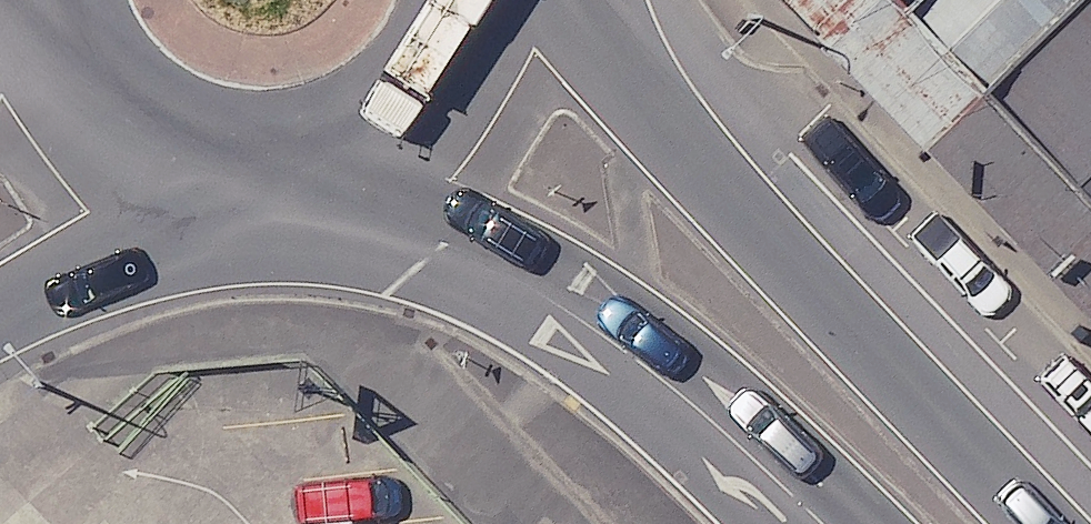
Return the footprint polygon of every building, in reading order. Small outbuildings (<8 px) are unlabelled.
[(915,34),(952,0),(883,0),(915,34)] [(915,34),(995,119),(1090,30),(1090,0),(952,0),(915,34)] [(1090,205),(1090,90),(1034,144),(1090,205)]
